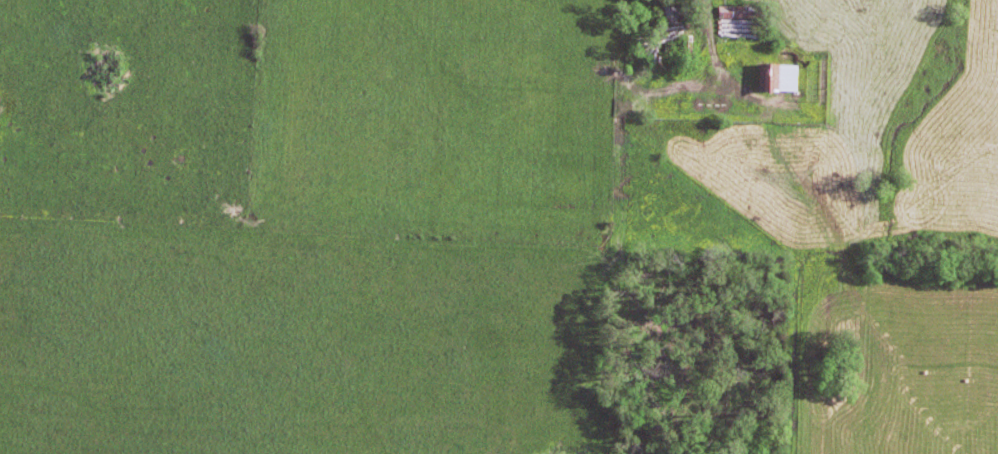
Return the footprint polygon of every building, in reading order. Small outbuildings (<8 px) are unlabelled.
[(754,67),(754,94),(790,94),(790,67),(754,67)]
